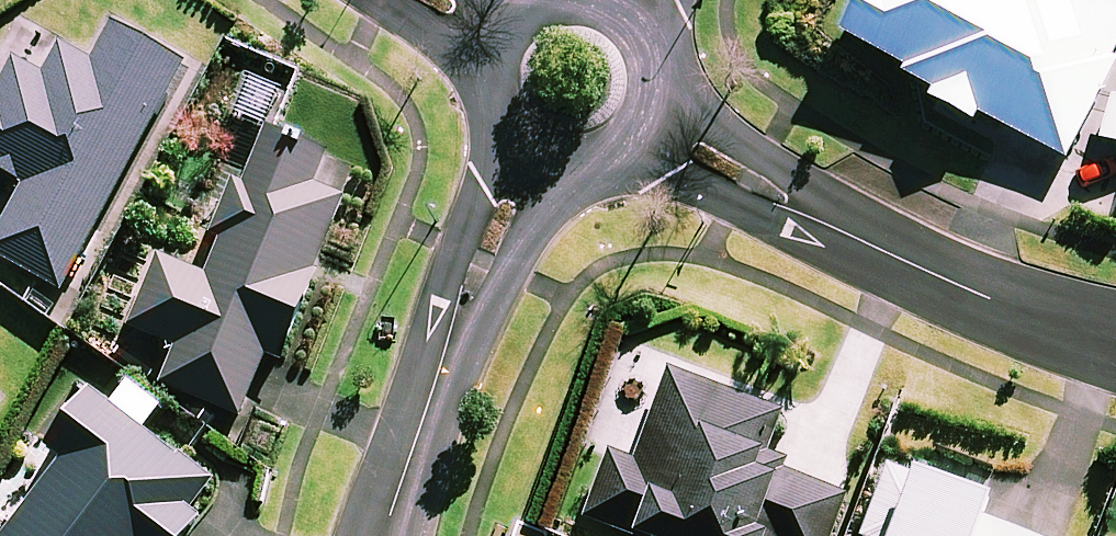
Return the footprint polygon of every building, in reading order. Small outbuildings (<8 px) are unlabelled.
[(846,495),(764,465),(783,412),(670,372),(637,463),(612,454),(588,520),(632,535),(831,535),(846,495)] [(202,517),(193,510),(213,483),(87,393),(49,445),(66,457),(9,535),(188,535),(202,517)]
